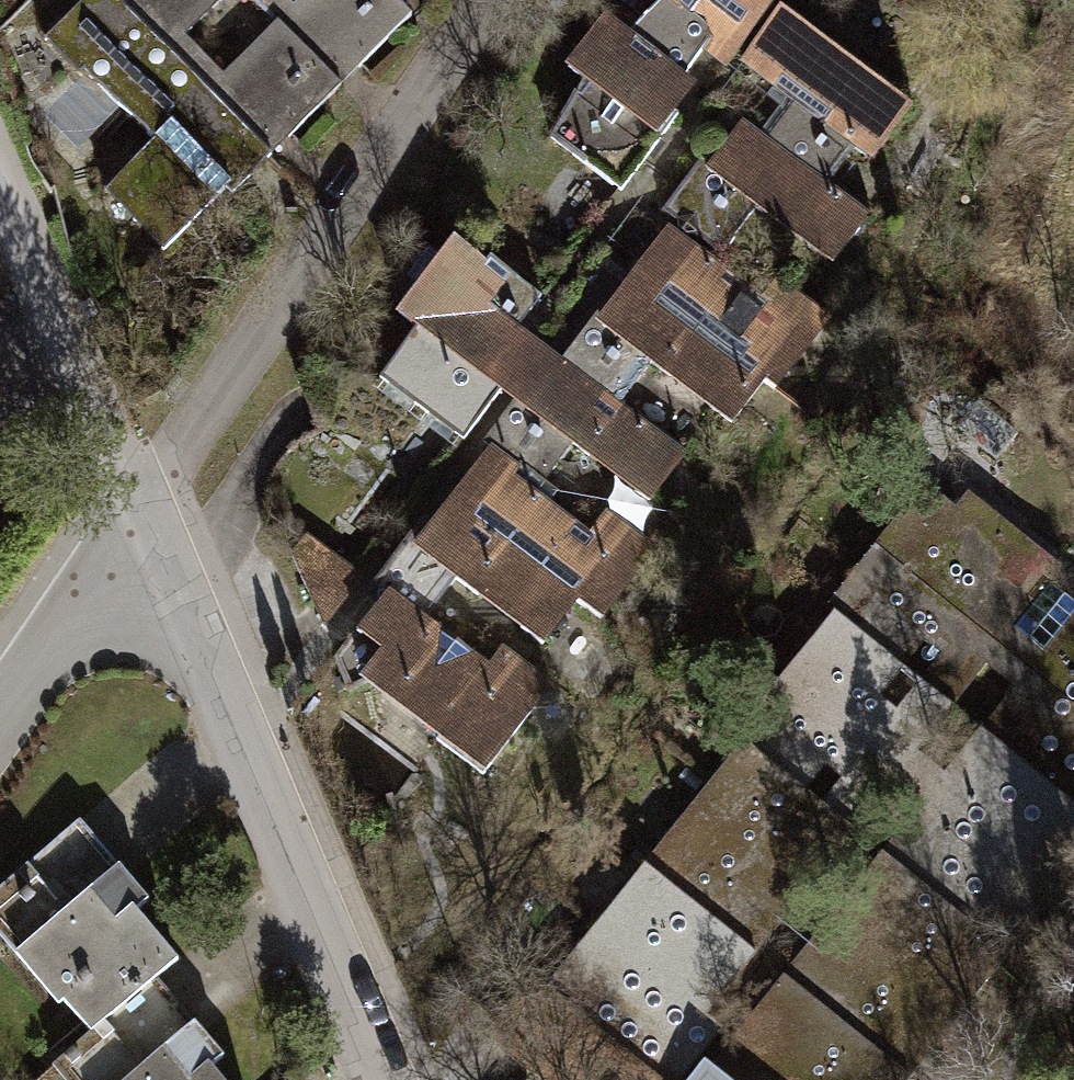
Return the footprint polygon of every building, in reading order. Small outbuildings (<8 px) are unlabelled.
[(129,114),(165,148),(122,195),(179,263),(423,19),(403,0),(314,0),(305,9),(297,0),(247,0),(281,37),(236,78),(201,39),(244,0),(96,0),(56,38),(89,80),(47,120),(80,158),(129,114)] [(614,195),(697,86),(679,72),(699,45),(721,61),(767,0),(652,0),(647,7),(638,0),(593,0),(626,25),(610,45),(594,33),(558,80),(576,94),(541,140),(614,195)] [(901,109),(770,9),(733,59),(784,98),(754,138),(729,119),(661,208),(711,247),(747,201),(820,257),(852,216),(813,186),(845,144),(864,158),(901,109)] [(545,352),(482,435),(541,480),(572,439),(647,496),(679,454),(613,404),(648,358),(729,419),(761,376),(773,385),(824,317),(780,283),(767,301),(672,230),(635,279),(624,271),(557,360),(545,352)] [(370,375),(456,439),(497,384),(479,370),(535,296),(482,256),(474,266),(445,245),(433,260),(421,251),(403,275),(416,284),(392,316),(407,327),(370,375)] [(374,600),(334,653),(348,687),(368,679),(437,729),(437,739),(482,774),(555,678),(500,637),(485,657),(423,611),(453,572),(538,636),(575,588),(599,606),(645,546),(604,514),(591,531),(488,453),(415,548),(405,541),(365,594),(374,600)] [(714,1074),(722,1079),(906,1079),(1045,904),(1030,893),(1051,866),(1066,878),(1073,867),(1073,618),(1044,657),(1008,629),(1060,564),(966,491),(954,507),(921,482),(822,608),(830,615),(732,738),(739,743),(848,828),(886,779),(925,809),(714,1074)] [(311,588),(335,607),(360,576),(305,533),(293,548),(311,588)] [(739,743),(547,989),(529,974),(488,1026),(558,1079),(679,1079),(724,1022),(707,1009),(848,828),(739,743)] [(0,910),(0,921),(37,964),(30,970),(74,1020),(78,1016),(106,1048),(197,968),(152,918),(162,910),(92,830),(0,910)] [(159,1079),(231,1079),(229,1077),(239,1068),(213,1036),(159,1079)] [(1059,1079),(1073,1079),(1073,1062),(1059,1079)]
